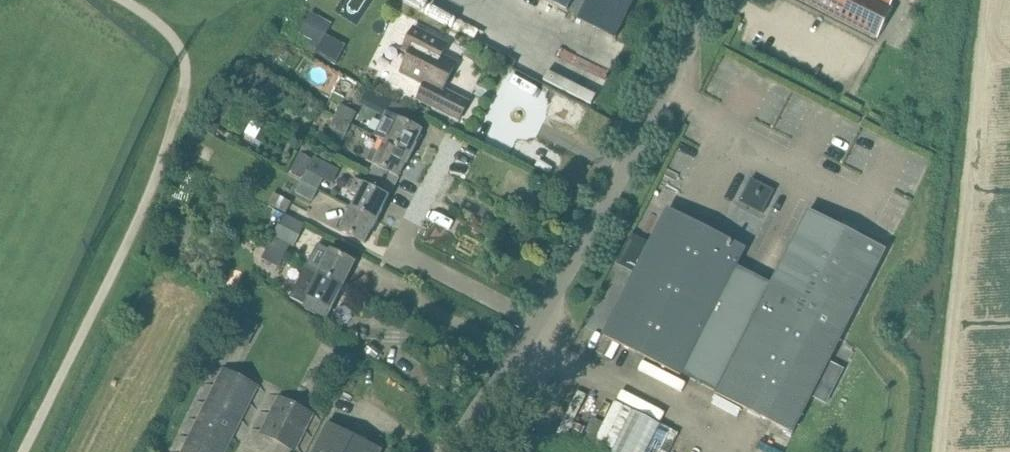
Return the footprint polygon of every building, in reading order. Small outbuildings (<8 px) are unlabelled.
[(539,1),(613,39),(634,0),(539,0),(539,1)] [(877,39),(892,10),(889,8),(894,0),(800,0),(877,39)] [(299,36),(313,43),(324,21),(310,14),(299,36)] [(410,55),(401,73),(425,85),(417,101),(458,122),(468,102),(449,93),(448,95),(442,92),(456,65),(442,58),(441,57),(439,53),(437,52),(442,42),(417,30),(414,28),(402,51),(406,53),(410,55)] [(883,62),(879,70),(880,70),(892,76),(896,69),(883,63),(883,62)] [(359,105),(372,112),(379,98),(366,91),(359,105)] [(216,99),(209,110),(224,118),(230,107),(216,99)] [(384,142),(384,143),(411,157),(422,133),(421,132),(413,128),(398,121),(404,109),(392,104),(386,115),(375,137),(384,142)] [(340,106),(335,117),(351,125),(356,114),(340,106)] [(404,109),(398,121),(413,128),(418,131),(421,132),(427,120),(404,109)] [(345,137),(351,125),(335,117),(329,129),(345,137)] [(209,121),(203,131),(213,137),(219,127),(209,121)] [(373,166),(368,176),(394,189),(398,180),(399,181),(411,157),(384,143),(378,155),(372,151),(366,163),(373,166)] [(290,172),(302,178),(311,160),(299,154),(290,172)] [(295,194),(312,203),(323,181),(306,172),(295,194)] [(368,176),(363,185),(389,198),(394,189),(368,176)] [(737,204),(761,216),(774,191),(750,179),(737,204)] [(356,182),(350,194),(356,197),(351,208),(377,222),(389,198),(363,185),(362,185),(356,182)] [(285,215),(291,204),(274,195),(268,206),(285,215)] [(366,245),(377,222),(351,208),(339,232),(366,245)] [(602,338),(679,377),(680,374),(735,267),(744,250),(668,210),(650,245),(632,236),(618,264),(636,273),(602,338)] [(735,267),(680,374),(685,377),(686,377),(716,392),(714,395),(731,404),(775,427),(791,435),(880,261),(885,251),(868,243),(825,220),(808,212),(794,239),(770,286),(741,270),(735,267)] [(267,249),(261,260),(278,269),(283,258),(289,247),(290,246),(273,237),(267,249)] [(310,258),(305,268),(344,288),(355,265),(329,252),(323,264),(310,258)] [(305,268),(290,297),(305,305),(303,308),(303,309),(305,310),(329,322),(339,302),(337,300),(344,288),(305,268)] [(369,345),(364,352),(374,361),(380,354),(369,345)] [(257,390),(221,371),(180,451),(226,451),(257,390)] [(444,380),(434,375),(428,387),(437,392),(444,380)] [(277,399),(259,433),(296,451),(313,418),(277,399)] [(381,451),(328,424),(314,451),(381,451)]
